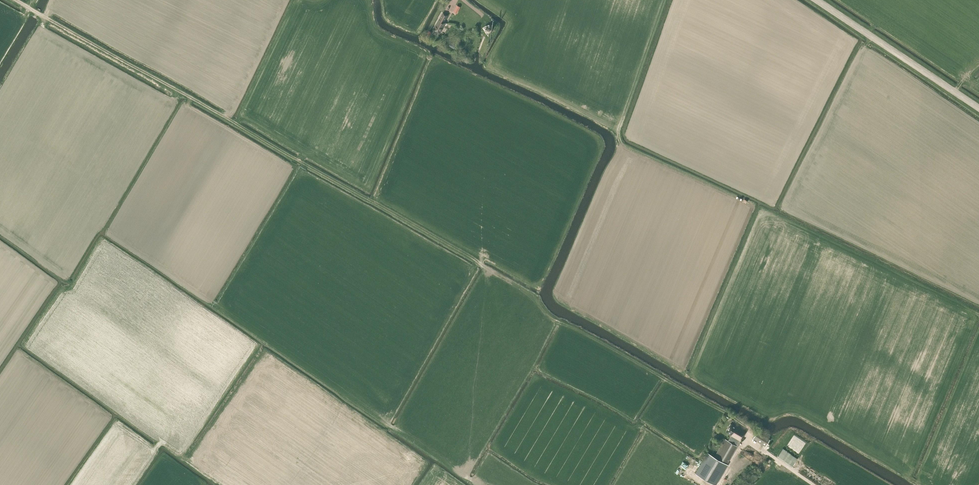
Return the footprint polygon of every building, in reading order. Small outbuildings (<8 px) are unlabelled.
[(439,33),(445,22),(443,21),(447,14),(443,12),(441,15),(439,19),(433,30),(439,33)] [(488,32),(491,31),(492,28),(491,25),(488,24),(485,25),(484,28),(485,31),(488,32)] [(737,425),(736,426),(731,423),(726,431),(731,434),(730,435),(731,436),(728,440),(725,438),(714,456),(707,452),(695,473),(715,484),(728,464),(727,464),(746,431),(737,425)] [(766,446),(770,440),(757,432),(753,438),(766,446)] [(793,463),(798,456),(782,447),(778,455),(793,463)]
